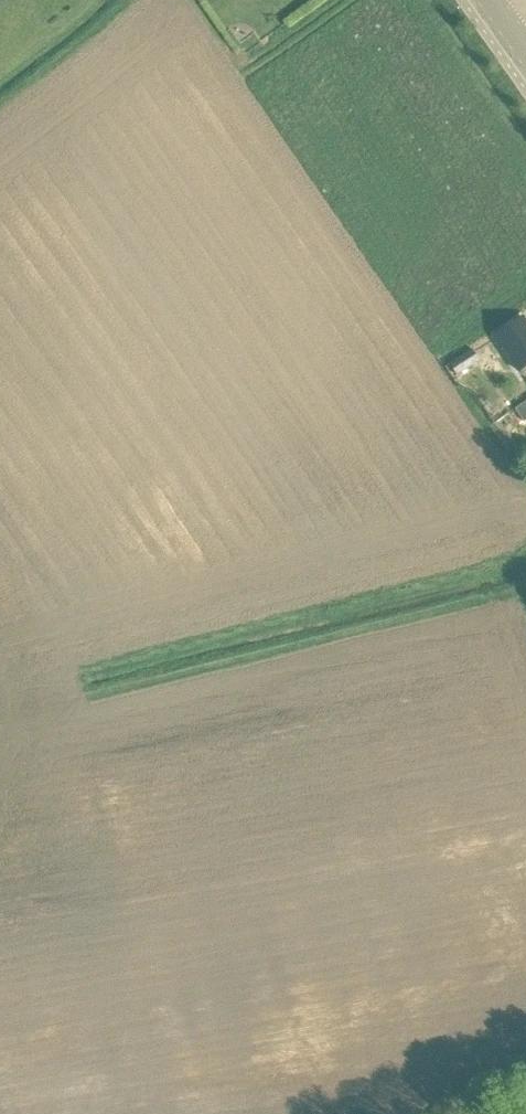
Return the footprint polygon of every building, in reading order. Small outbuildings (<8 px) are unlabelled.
[(491,348),(511,377),(525,367),(525,355),(512,334),(491,348)] [(450,364),(458,377),(481,363),(472,350),(450,364)]
